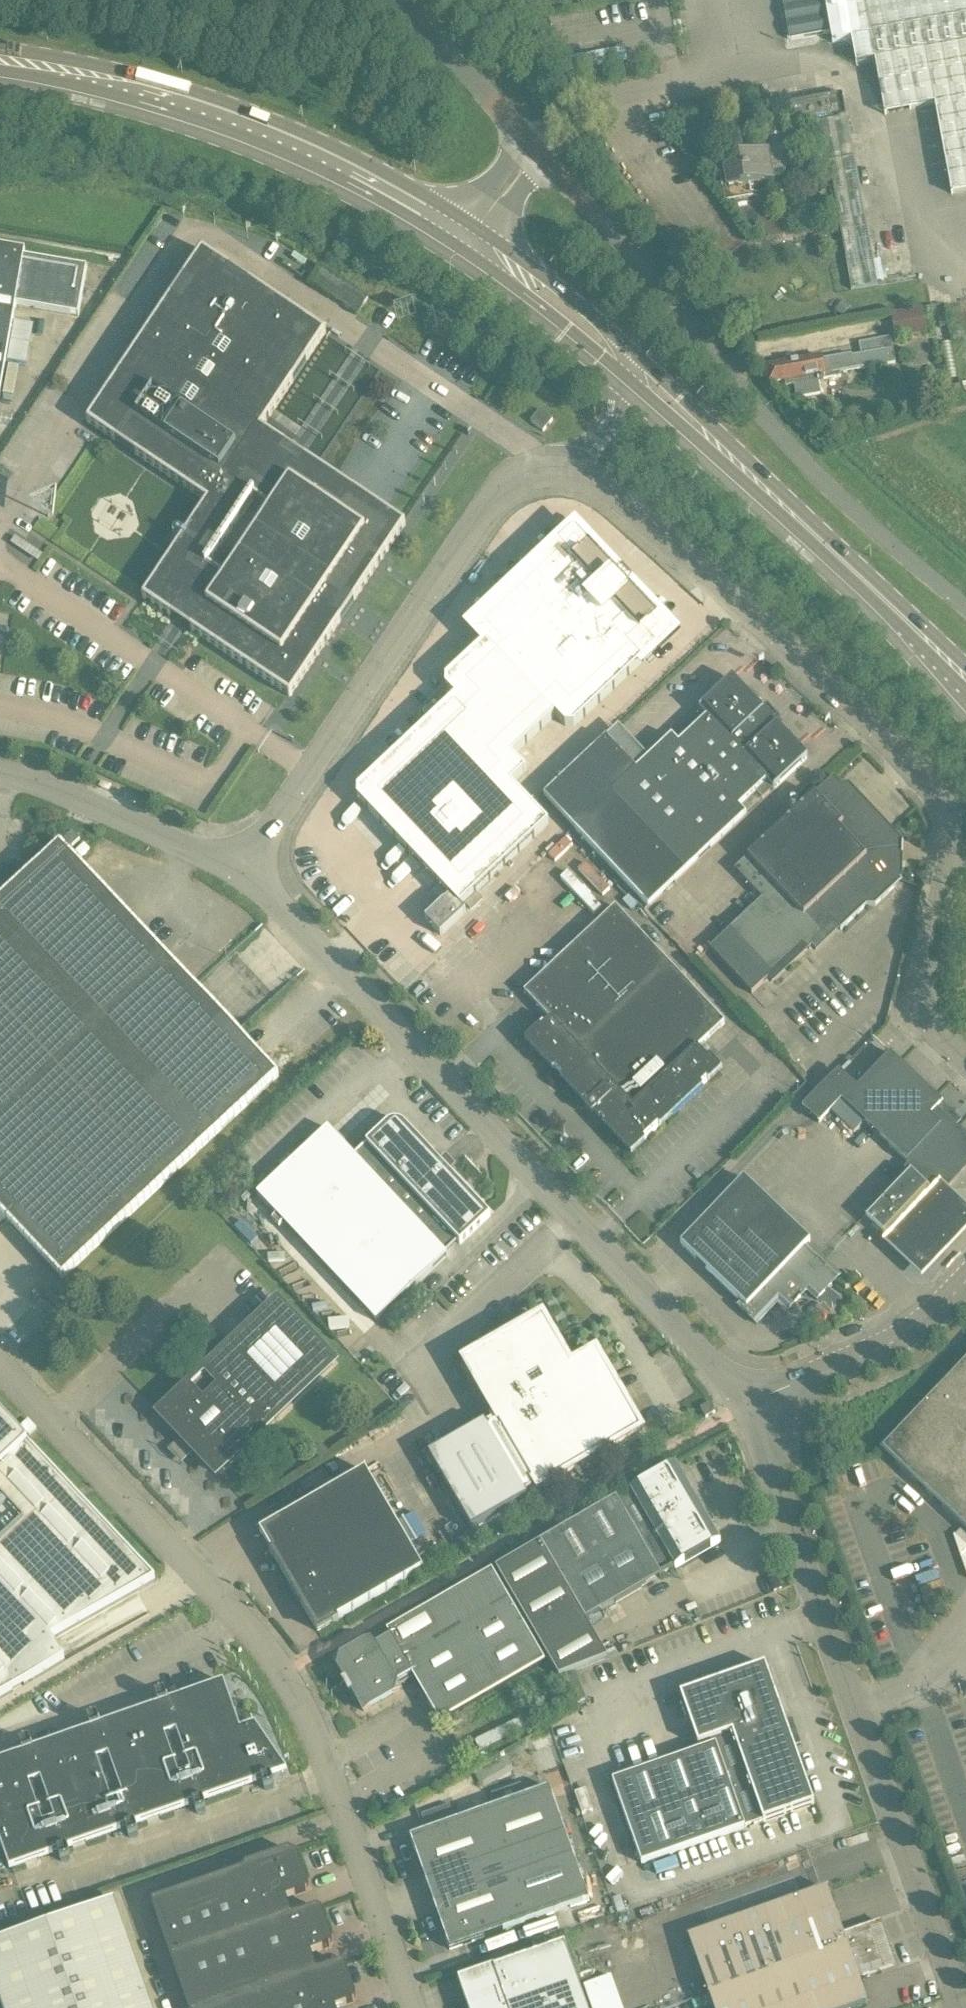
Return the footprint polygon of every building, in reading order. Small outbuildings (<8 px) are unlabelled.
[(790,41),(830,34),(832,44),(852,40),(856,65),(875,62),(885,115),(935,106),(951,195),(965,193),(965,0),(783,0),(790,41)] [(846,118),(842,96),(821,100),(825,126),(823,128),(852,291),(879,286),(864,208),(847,118),(846,118)] [(825,126),(821,100),(783,106),(787,130),(822,124),(823,128),(825,126)] [(752,200),(750,186),(773,182),(767,150),(724,159),(732,203),(752,200)] [(16,305),(79,316),(87,268),(25,257),(25,252),(0,247),(0,399),(16,305)] [(290,699),(355,602),(406,525),(387,513),(335,478),(297,452),(263,429),(326,333),(202,250),(86,423),(98,431),(206,503),(141,599),(185,628),(290,699)] [(309,284),(358,315),(369,299),(320,267),(309,284)] [(923,306),(890,312),(895,337),(928,331),(923,306)] [(15,320),(11,360),(30,362),(34,322),(15,320)] [(852,356),(823,361),(823,358),(766,369),(770,385),(786,382),(787,389),(795,387),(798,401),(823,397),(820,382),(841,378),(841,374),(896,364),(891,339),(860,344),(862,356),(852,358),(852,356)] [(958,386),(946,389),(949,401),(961,398),(958,386)] [(930,399),(935,401),(940,398),(942,393),(939,388),(934,387),(929,389),(928,394),(930,399)] [(543,433),(553,422),(540,411),(531,423),(543,433)] [(466,913),(461,907),(549,825),(512,785),(527,772),(513,757),(556,717),(565,727),(574,727),(669,638),(670,629),(644,602),(580,534),(570,534),(499,602),(476,624),(476,632),(486,643),(446,680),(446,689),(421,712),(420,721),(426,726),(358,791),(358,800),(451,899),(427,922),(441,937),(466,913)] [(733,680),(637,771),(607,739),(545,797),(649,908),(746,816),(739,809),(756,793),(763,800),(775,789),(807,759),(777,727),(781,723),(774,715),(767,708),(763,712),(733,680)] [(897,879),(903,873),(903,862),(897,856),(898,837),(883,822),(875,821),(867,814),(867,805),(850,786),(841,786),(834,779),(816,796),(815,795),(735,871),(763,900),(710,949),(753,995),(805,945),(810,950),(836,925),(842,930),(867,906),(876,906),(896,887),(897,879)] [(72,848),(80,840),(73,832),(65,840),(72,848)] [(239,1033),(60,844),(0,900),(0,1214),(63,1281),(280,1077),(239,1033)] [(616,907),(612,911),(524,994),(551,1022),(529,1043),(589,1106),(585,1109),(593,1117),(596,1114),(633,1152),(719,1072),(698,1049),(726,1024),(616,907)] [(874,1037),(844,1071),(859,1084),(889,1051),(874,1037)] [(804,1109),(820,1124),(832,1112),(843,1101),(845,1103),(865,1122),(909,1164),(913,1168),(866,1218),(887,1238),(940,1182),(945,1187),(952,1180),(962,1170),(965,1165),(965,1138),(945,1118),(950,1112),(891,1056),(858,1090),(840,1073),(819,1094),(804,1109)] [(843,1101),(832,1112),(855,1133),(865,1122),(845,1103),(843,1101)] [(388,1125),(387,1126),(354,1157),(328,1129),(257,1196),(376,1323),(448,1256),(445,1254),(457,1242),(460,1245),(490,1217),(405,1126),(403,1124),(401,1123),(399,1123),(396,1122),(394,1123),(392,1123),(390,1124),(388,1125)] [(757,1325),(759,1323),(779,1302),(789,1311),(807,1292),(817,1301),(840,1277),(807,1246),(811,1243),(744,1179),(681,1246),(740,1302),(736,1305),(757,1325)] [(965,1232),(965,1220),(933,1190),(878,1248),(917,1285),(965,1232)] [(278,1304),(161,1415),(160,1415),(185,1442),(178,1448),(185,1455),(192,1448),(216,1475),(334,1364),(278,1304)] [(464,1364),(494,1416),(497,1421),(487,1427),(485,1424),(429,1456),(472,1531),(528,1498),(526,1495),(536,1489),(536,1490),(537,1490),(539,1492),(643,1432),(597,1353),(572,1367),(543,1318),(464,1364)] [(881,1450),(965,1531),(965,1360),(881,1450)] [(707,1419),(716,1414),(710,1404),(701,1409),(707,1419)] [(65,1663),(53,1641),(156,1582),(30,1449),(8,1425),(0,1416),(0,1700),(65,1663)] [(28,1420),(21,1427),(30,1436),(37,1429),(28,1420)] [(321,1462),(330,1454),(321,1445),(313,1453),(321,1462)] [(617,1499),(496,1570),(559,1679),(609,1660),(586,1621),(662,1577),(661,1575),(675,1567),(676,1568),(721,1542),(676,1464),(631,1491),(632,1492),(618,1501),(617,1499)] [(423,1571),(366,1472),(260,1533),(318,1633),(423,1571)] [(440,1723),(444,1721),(545,1662),(492,1571),(387,1632),(389,1635),(373,1644),(371,1641),(335,1662),(364,1712),(400,1691),(398,1688),(414,1679),(440,1723)] [(613,1782),(632,1836),(642,1865),(763,1822),(764,1823),(814,1805),(765,1666),(681,1696),(698,1746),(700,1746),(702,1750),(613,1782)] [(254,1726),(241,1731),(224,1683),(169,1702),(168,1698),(167,1699),(165,1694),(156,1697),(159,1706),(102,1726),(100,1722),(99,1723),(97,1718),(88,1721),(91,1730),(34,1750),(32,1746),(31,1747),(30,1742),(20,1745),(23,1754),(0,1762),(0,1842),(10,1870),(58,1854),(61,1862),(71,1859),(69,1854),(70,1854),(69,1850),(126,1830),(129,1838),(139,1835),(137,1830),(138,1830),(137,1826),(194,1806),(197,1814),(206,1811),(205,1806),(206,1806),(205,1802),(262,1782),(265,1790),(274,1787),(273,1782),(274,1782),(272,1778),(287,1773),(255,1725),(254,1726)] [(550,1788),(410,1838),(450,1951),(526,1924),(538,1920),(590,1901),(550,1788)] [(355,2003),(358,1998),(346,1966),(341,1963),(318,1972),(312,1955),(331,1948),(334,1942),(323,1910),(318,1908),(293,1916),(287,1900),(308,1892),(310,1887),(299,1855),(289,1850),(245,1865),(243,1871),(152,1902),(190,2007),(340,2007),(355,2003)] [(691,1931),(714,2007),(864,2007),(870,2006),(861,1976),(897,1965),(883,1920),(844,1932),(831,1890),(691,1931)] [(114,1901),(0,1941),(0,1999),(3,2007),(152,2007),(114,1901)] [(537,1954),(495,1969),(494,1967),(459,1980),(469,2007),(587,2007),(565,1944),(549,1950),(546,1941),(533,1945),(537,1954)] [(594,2007),(625,2007),(613,1974),(585,1984),(594,2007)]
